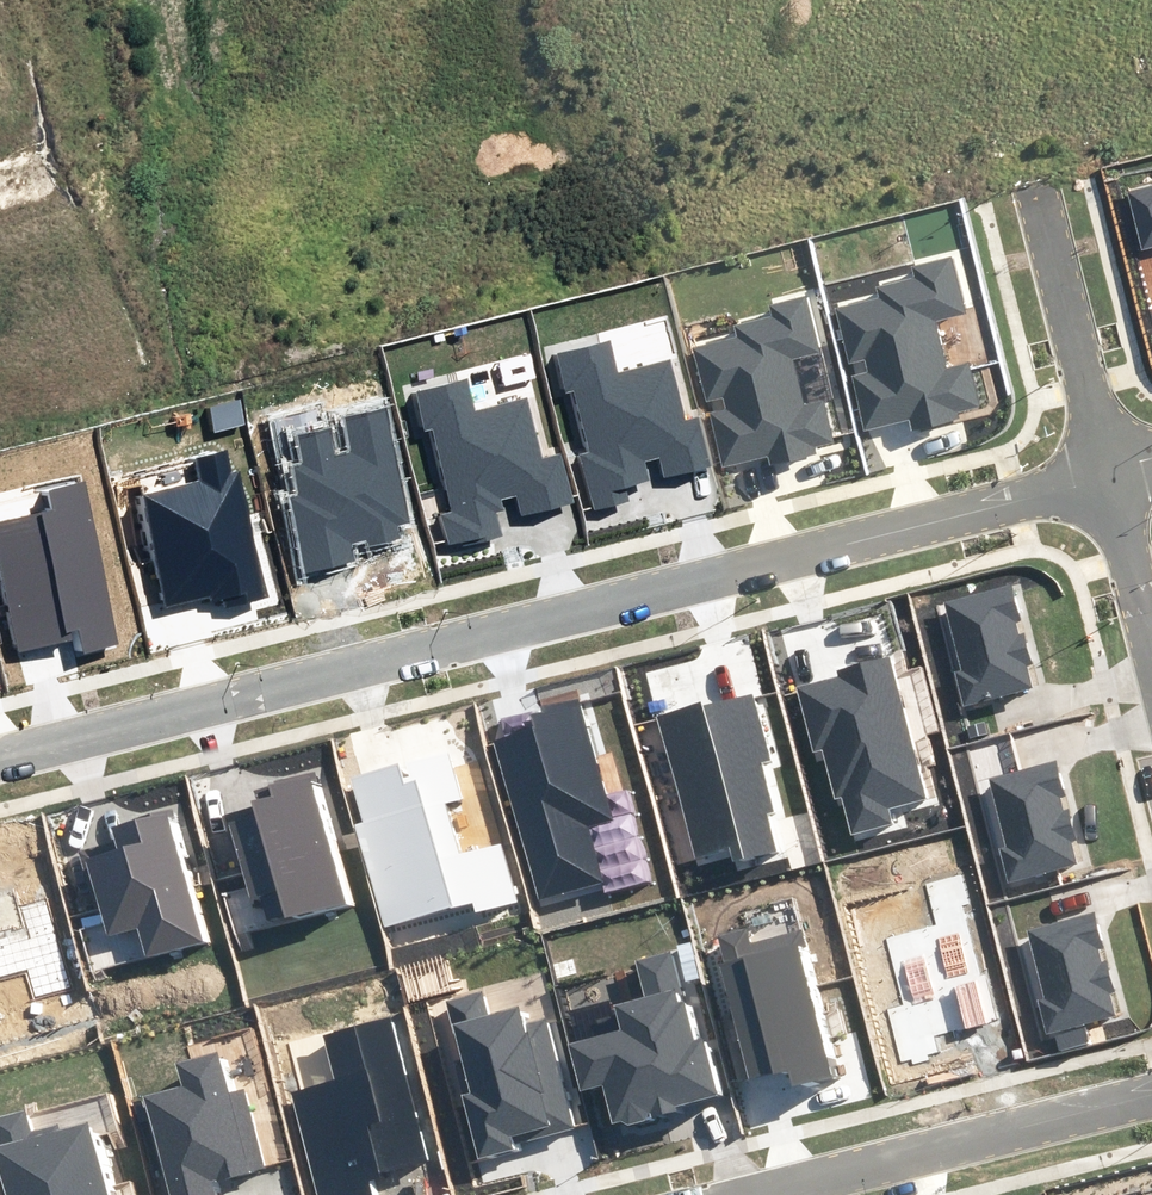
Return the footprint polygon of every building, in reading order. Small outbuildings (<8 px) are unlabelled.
[(1128,192),(1143,250),(1151,248),(1151,186),(1128,192)] [(963,314),(949,259),(913,268),(916,279),(878,288),(881,299),(838,310),(868,429),(911,418),(913,428),(958,417),(956,411),(978,406),(967,363),(947,368),(935,322),(963,314)] [(819,352),(805,297),(769,306),(772,316),(735,326),(738,337),(694,348),(725,467),(767,456),(769,464),(814,452),(812,445),(832,440),(822,401),(803,406),(791,359),(819,352)] [(665,477),(711,466),(698,419),(685,422),(669,360),(617,373),(609,342),(557,355),(566,392),(575,390),(591,451),(582,453),(596,508),(630,499),(627,487),(648,482),(642,461),(660,456),(665,477)] [(466,380),(416,393),(426,431),(434,429),(456,514),(442,517),(449,545),(502,532),(493,499),(517,493),(522,514),(571,501),(560,455),(540,460),(525,400),(475,412),(466,380)] [(411,523),(387,406),(345,415),(353,454),(337,458),(331,430),(300,437),(305,464),(292,466),(299,498),(291,499),(306,571),(355,561),(352,548),(400,538),(398,526),(411,523)] [(212,598),(261,587),(237,471),(229,472),(225,452),(198,458),(203,483),(144,495),(167,603),(211,594),(212,598)] [(84,484),(47,491),(51,512),(0,523),(0,583),(14,651),(77,638),(80,653),(118,645),(84,484)] [(1010,586),(946,602),(964,669),(956,671),(965,705),(1031,688),(1025,665),(1030,663),(1023,635),(1018,636),(1014,623),(1020,621),(1010,586)] [(924,798),(888,660),(838,673),(840,681),(800,691),(815,749),(823,747),(836,795),(843,794),(853,833),(890,824),(886,808),(924,798)] [(534,734),(495,745),(542,904),(604,886),(587,827),(613,819),(577,695),(527,709),(534,734)] [(703,704),(658,717),(698,853),(731,844),(736,861),(777,849),(767,813),(770,812),(755,763),(767,760),(748,696),(704,708),(703,704)] [(448,753),(343,783),(385,926),(472,901),(476,912),(516,900),(498,841),(459,852),(445,802),(461,797),(448,753)] [(1063,795),(1055,761),(989,777),(1006,846),(1001,847),(1009,881),(1075,865),(1069,841),(1074,840),(1067,811),(1062,812),(1058,797),(1063,795)] [(343,900),(307,776),(271,787),(275,801),(227,815),(251,899),(278,891),(285,917),(343,900)] [(202,939),(166,816),(114,831),(120,851),(88,860),(109,934),(138,926),(147,955),(202,939)] [(46,898),(17,906),(23,928),(0,935),(0,977),(25,969),(34,997),(72,986),(46,898)] [(1102,949),(1094,915),(1028,931),(1045,999),(1039,1001),(1048,1035),(1114,1019),(1108,995),(1113,994),(1106,964),(1101,965),(1097,950),(1102,949)] [(723,962),(719,963),(749,1080),(789,1070),(792,1084),(834,1073),(798,932),(750,944),(746,930),(717,937),(723,962)] [(692,1042),(670,955),(638,963),(647,997),(615,1005),(622,1032),(571,1045),(582,1089),(603,1084),(612,1122),(717,1096),(702,1039),(692,1042)] [(482,992),(445,1001),(468,1093),(463,1094),(479,1156),(513,1147),(512,1146),(573,1130),(545,1019),(524,1025),(519,1008),(488,1016),(482,992)] [(390,1018),(325,1034),(336,1080),(293,1091),(319,1194),(372,1194),(366,1172),(425,1158),(390,1018)] [(170,1194),(219,1194),(215,1180),(262,1168),(242,1090),(225,1094),(216,1056),(178,1066),(183,1088),(145,1098),(170,1194)] [(0,1118),(0,1183),(3,1194),(107,1194),(87,1122),(31,1138),(24,1112),(0,1118)]
